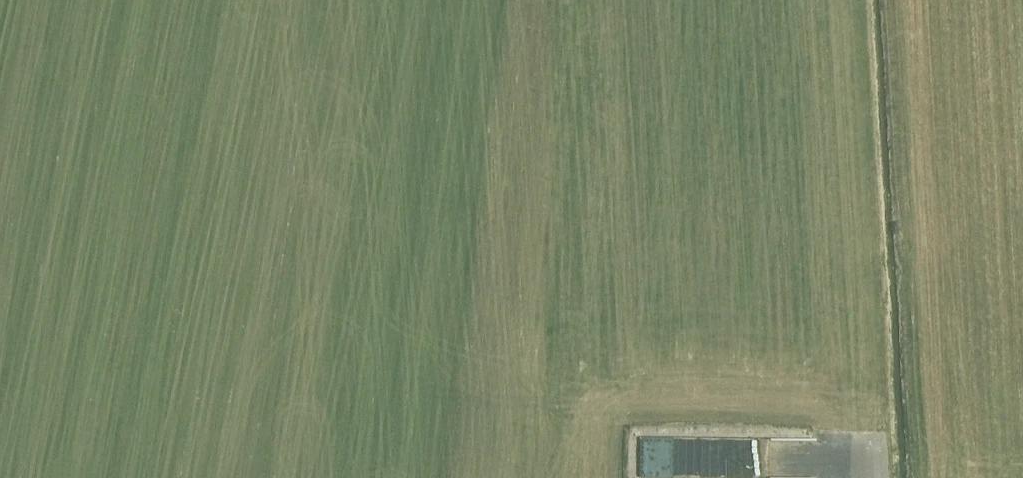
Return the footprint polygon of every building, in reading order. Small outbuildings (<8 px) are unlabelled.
[(637,442),(636,474),(673,475),(674,443),(637,442)]
